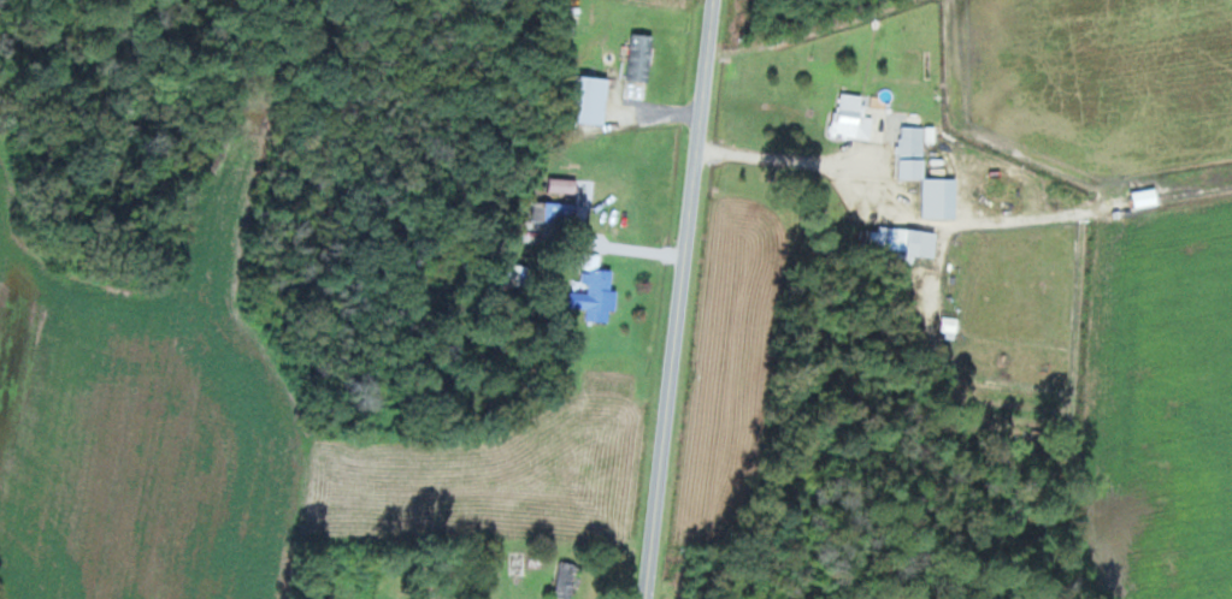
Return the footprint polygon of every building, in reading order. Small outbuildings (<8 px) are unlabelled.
[(630,80),(652,82),(656,35),(633,34),(630,80)] [(608,125),(611,78),(581,76),(578,123),(608,125)] [(867,96),(839,92),(834,136),(873,140),(876,118),(865,116),(867,96)] [(901,179),(925,179),(925,218),(959,218),(960,178),(927,178),(927,116),(910,116),(909,127),(901,127),(901,179)] [(536,222),(576,222),(576,203),(536,203),(536,222)] [(888,243),(887,252),(938,258),(940,235),(889,228),(888,243)] [(572,310),(586,310),(585,321),(612,322),(614,269),(585,268),(584,292),(572,292),(572,310)] [(580,598),(580,562),(558,562),(558,598),(580,598)]
